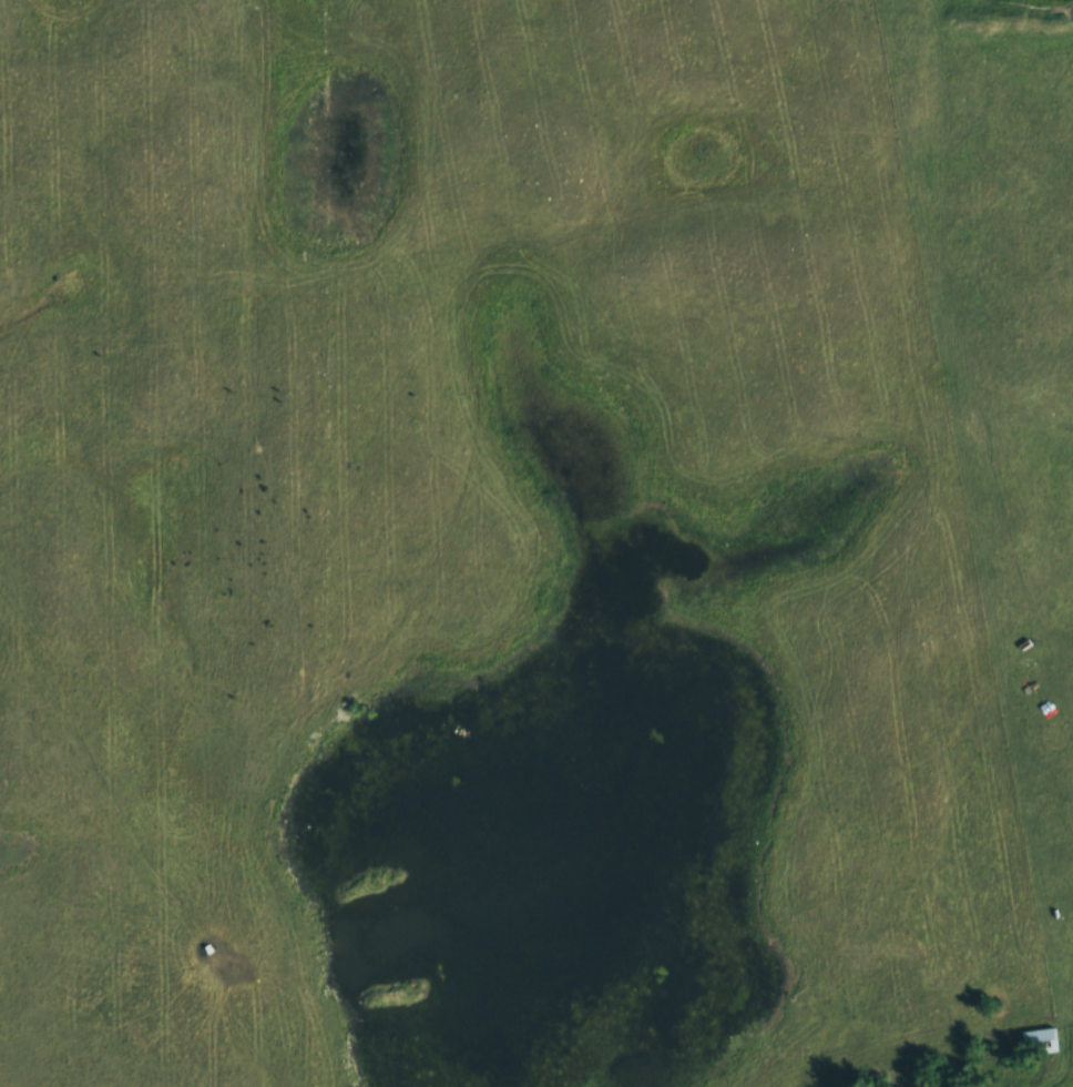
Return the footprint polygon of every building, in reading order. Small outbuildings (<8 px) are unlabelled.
[(1020,1030),(1021,1052),(1056,1050),(1054,1028),(1020,1030)]
